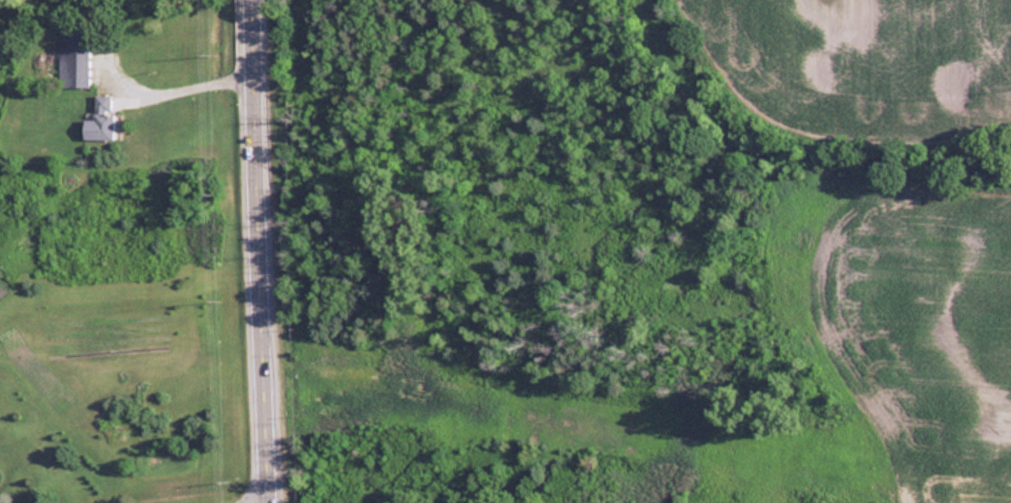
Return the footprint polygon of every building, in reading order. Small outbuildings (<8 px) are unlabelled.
[(87,86),(87,36),(66,36),(66,45),(58,45),(58,86),(87,86)] [(82,139),(112,139),(112,95),(93,95),(93,119),(82,119),(82,139)]
